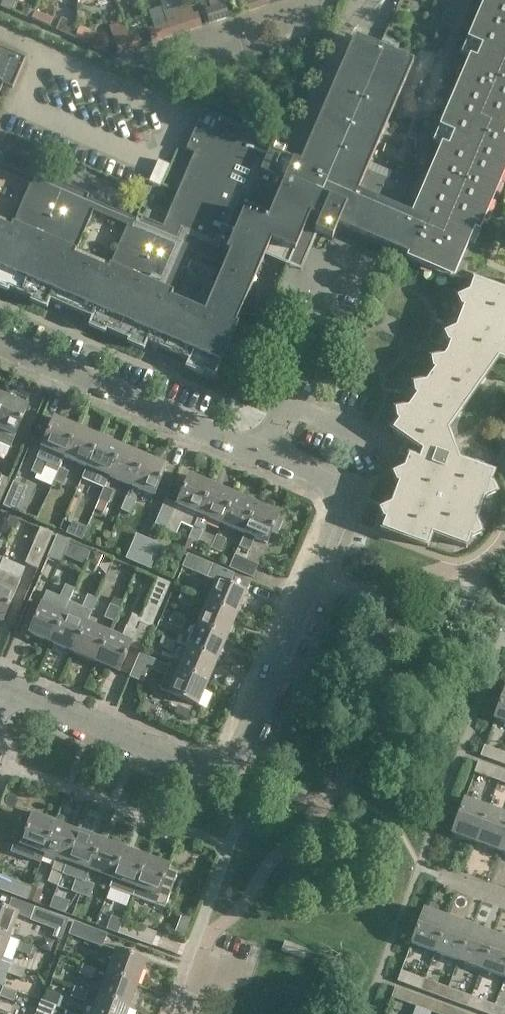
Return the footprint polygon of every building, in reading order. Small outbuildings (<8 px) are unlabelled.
[(209,23),(228,17),(223,0),(216,0),(209,2),(211,8),(205,10),(209,23)] [(249,10),(267,4),(266,0),(245,0),(249,10)] [(357,192),(429,222),(424,233),(415,229),(404,254),(451,274),(451,273),(473,281),(473,280),(504,292),(504,285),(462,269),(480,228),(477,227),(504,162),(504,139),(502,137),(504,132),(504,0),(488,0),(470,42),(481,47),(476,59),(473,58),(442,130),(453,134),(448,147),(445,146),(420,204),(403,197),(407,188),(366,171),(357,192)] [(193,15),(190,4),(182,7),(190,29),(201,26),(197,14),(193,15)] [(24,7),(21,14),(30,19),(31,18),(34,12),(24,7)] [(190,29),(182,7),(170,10),(174,22),(167,24),(171,35),(190,29)] [(52,19),(34,10),(34,12),(31,18),(49,26),(52,19)] [(131,48),(129,42),(126,33),(122,22),(109,26),(118,53),(131,48)] [(171,35),(167,24),(147,30),(151,42),(171,35)] [(135,30),(126,33),(129,42),(131,48),(141,45),(139,39),(135,30)] [(354,36),(311,137),(370,163),(413,62),(354,36)] [(3,84),(12,88),(25,58),(0,47),(0,90),(3,84)] [(8,293),(9,289),(31,299),(29,302),(46,309),(50,301),(91,319),(88,327),(105,334),(106,331),(128,340),(126,344),(143,351),(147,343),(188,360),(185,369),(202,376),(203,373),(215,378),(238,325),(235,324),(265,255),(288,265),(304,227),(332,239),(337,226),(404,254),(415,229),(424,233),(429,222),(357,192),(366,171),(370,163),(311,137),(300,163),(256,144),(260,134),(203,109),(186,150),(194,153),(163,226),(142,217),(140,221),(87,199),(89,194),(45,176),(43,180),(0,161),(0,289),(8,293)] [(278,131),(282,121),(270,115),(266,126),(278,131)] [(473,280),(473,281),(468,293),(457,298),(461,306),(463,307),(455,329),(443,334),(447,342),(450,343),(446,353),(443,357),(431,360),(432,369),(434,370),(425,383),(413,385),(414,394),(416,396),(408,407),(395,411),(396,420),(398,421),(392,430),(412,445),(404,469),(392,474),(396,483),(398,483),(391,505),(379,510),(383,519),(385,519),(381,530),(427,547),(432,534),(466,547),(470,536),(472,537),(480,533),(475,522),(484,498),(495,492),(491,484),(489,483),(493,473),(458,460),(446,430),(497,358),(504,361),(504,292),(473,280)] [(10,447),(27,406),(5,396),(0,408),(0,443),(10,447)] [(54,417),(31,471),(41,475),(46,462),(59,468),(59,467),(64,457),(76,427),(54,417)] [(86,467),(99,437),(76,427),(64,457),(86,467)] [(104,487),(104,486),(109,476),(121,446),(99,437),(86,467),(81,478),(104,487)] [(121,446),(109,476),(131,486),(144,456),(121,446)] [(154,496),(167,466),(144,456),(131,486),(154,496)] [(59,467),(59,468),(54,480),(63,484),(68,471),(59,467)] [(9,479),(0,475),(0,501),(9,479)] [(182,522),(194,527),(194,525),(199,514),(211,485),(189,475),(166,529),(177,534),(182,522)] [(3,505),(16,511),(26,486),(13,480),(3,505)] [(221,523),(233,494),(211,485),(199,514),(221,523)] [(104,486),(104,487),(99,500),(108,504),(114,490),(104,486)] [(244,533),(256,504),(233,494),(221,523),(244,533)] [(130,513),(136,500),(127,496),(121,509),(130,513)] [(279,514),(256,504),(244,533),(239,546),(248,550),(254,538),(267,543),(271,532),(277,535),(283,520),(277,518),(279,514)] [(14,531),(18,520),(6,515),(1,526),(14,531)] [(66,533),(82,540),(87,527),(71,521),(66,533)] [(194,525),(194,527),(189,539),(198,543),(204,529),(194,525)] [(40,528),(25,563),(38,568),(53,534),(40,528)] [(136,534),(125,558),(137,564),(148,539),(136,534)] [(46,560),(59,565),(70,540),(56,535),(46,560)] [(210,548),(220,553),(226,539),(216,535),(210,548)] [(150,569),(161,545),(148,539),(137,564),(150,569)] [(91,552),(87,562),(93,564),(98,562),(101,556),(91,552)] [(233,574),(188,554),(182,567),(216,581),(206,604),(235,616),(245,592),(228,585),(233,574)] [(234,555),(229,567),(252,577),(257,565),(234,555)] [(2,622),(20,580),(25,568),(16,564),(15,564),(11,576),(0,571),(0,621),(2,622)] [(170,583),(157,578),(146,602),(159,608),(170,583)] [(68,601),(74,589),(64,585),(59,597),(46,592),(28,633),(51,643),(68,601)] [(182,593),(178,603),(191,608),(195,599),(182,593)] [(96,599),(87,595),(82,607),(68,601),(51,643),(74,652),(86,623),(96,599)] [(108,604),(103,617),(113,621),(118,608),(121,600),(112,596),(108,604)] [(108,633),(95,662),(119,672),(139,624),(150,628),(159,608),(146,602),(140,617),(131,614),(121,638),(108,633)] [(197,626),(226,638),(235,616),(206,604),(197,626)] [(173,616),(169,625),(182,630),(186,621),(173,616)] [(95,662),(108,633),(86,623),(74,652),(95,662)] [(216,661),(226,638),(197,626),(187,649),(216,661)] [(162,639),(159,648),(172,653),(176,644),(162,639)] [(178,670),(207,683),(216,661),(187,649),(178,670)] [(159,689),(197,705),(207,683),(178,670),(140,653),(130,676),(142,682),(148,668),(165,675),(159,689)] [(494,718),(504,722),(504,687),(494,718)] [(144,701),(140,711),(145,713),(149,704),(144,701)] [(409,727),(399,715),(399,727),(409,727)] [(487,758),(503,764),(504,760),(504,753),(491,747),(487,758)] [(478,761),(474,772),(490,778),(494,767),(478,761)] [(475,842),(487,807),(464,799),(451,834),(475,842)] [(475,842),(498,851),(504,832),(504,814),(487,807),(475,842)] [(15,842),(11,852),(40,863),(44,853),(43,853),(54,824),(46,821),(47,817),(33,812),(32,815),(31,815),(27,827),(20,844),(15,842)] [(54,824),(43,853),(44,853),(56,858),(52,869),(53,870),(48,882),(57,886),(66,862),(77,832),(54,824)] [(77,832),(66,862),(79,866),(75,878),(76,878),(71,891),(80,894),(85,881),(89,870),(100,840),(92,837),(93,834),(79,829),(78,832),(77,832)] [(89,870),(112,878),(123,849),(100,840),(89,870)] [(112,878),(109,887),(132,896),(135,887),(146,857),(123,849),(112,878)] [(135,887),(132,896),(164,908),(177,873),(168,870),(169,866),(146,857),(135,887)] [(31,887),(0,875),(0,889),(27,899),(31,887)] [(85,882),(80,895),(89,898),(94,885),(85,882)] [(31,887),(27,899),(37,903),(42,891),(31,887)] [(9,937),(17,914),(0,907),(0,934),(9,937)] [(34,907),(29,919),(63,931),(67,919),(34,907)] [(423,909),(411,943),(434,952),(447,917),(423,909)] [(111,916),(107,929),(118,933),(123,920),(111,916)] [(458,961),(470,926),(447,917),(434,952),(458,961)] [(118,933),(151,945),(156,933),(123,920),(118,933)] [(73,921),(68,933),(101,945),(106,933),(73,921)] [(481,969),(494,934),(470,926),(458,961),(481,969)] [(0,959),(11,963),(16,950),(19,941),(9,937),(0,934),(0,959)] [(494,934),(481,969),(504,978),(504,977),(504,939),(494,934)] [(32,945),(19,941),(16,950),(28,955),(32,945)] [(281,950),(303,959),(307,949),(284,941),(281,950)] [(107,972),(137,983),(145,961),(116,950),(107,972)] [(20,977),(24,968),(11,963),(7,973),(20,977)] [(96,968),(83,963),(79,973),(92,978),(96,968)] [(128,1007),(137,983),(107,972),(99,996),(128,1007)] [(408,973),(404,983),(420,989),(424,979),(408,973)] [(432,982),(428,992),(444,998),(448,987),(432,982)] [(15,991),(2,986),(0,992),(0,996),(12,1001),(15,991)] [(395,986),(391,997),(407,1003),(411,992),(395,986)] [(84,1001),(87,991),(74,987),(71,996),(84,1001)] [(455,990),(451,1001),(467,1007),(471,996),(455,990)] [(418,995),(414,1006),(431,1012),(435,1001),(418,995)] [(128,1007),(99,996),(92,1013),(126,1013),(128,1007)] [(474,1009),(486,1013),(491,1013),(495,1005),(478,999),(474,1009)] [(438,1013),(457,1013),(458,1010),(442,1004),(438,1013)]
